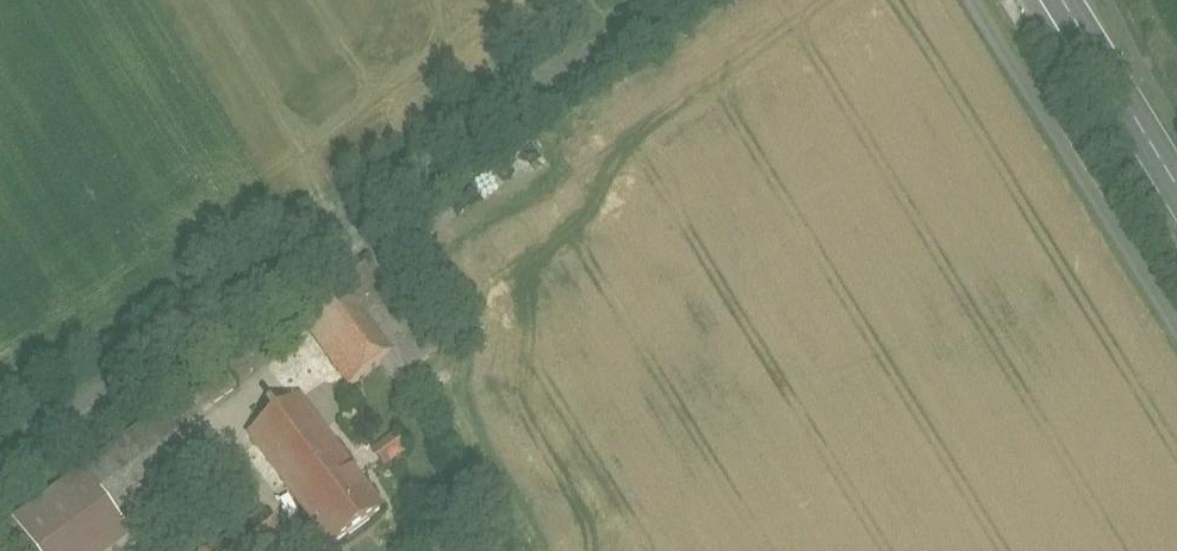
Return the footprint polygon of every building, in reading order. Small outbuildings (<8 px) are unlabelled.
[(397,376),(428,355),(369,270),(339,291),(387,361),(397,376)] [(299,319),(347,388),(387,361),(339,291),(299,319)] [(343,550),(393,512),(307,398),(256,435),(343,550)] [(142,535),(123,509),(199,455),(173,420),(28,524),(48,550),(120,550),(142,535)] [(400,434),(378,451),(388,465),(411,449),(400,434)] [(257,518),(210,550),(277,550),(279,550),(257,518)]
